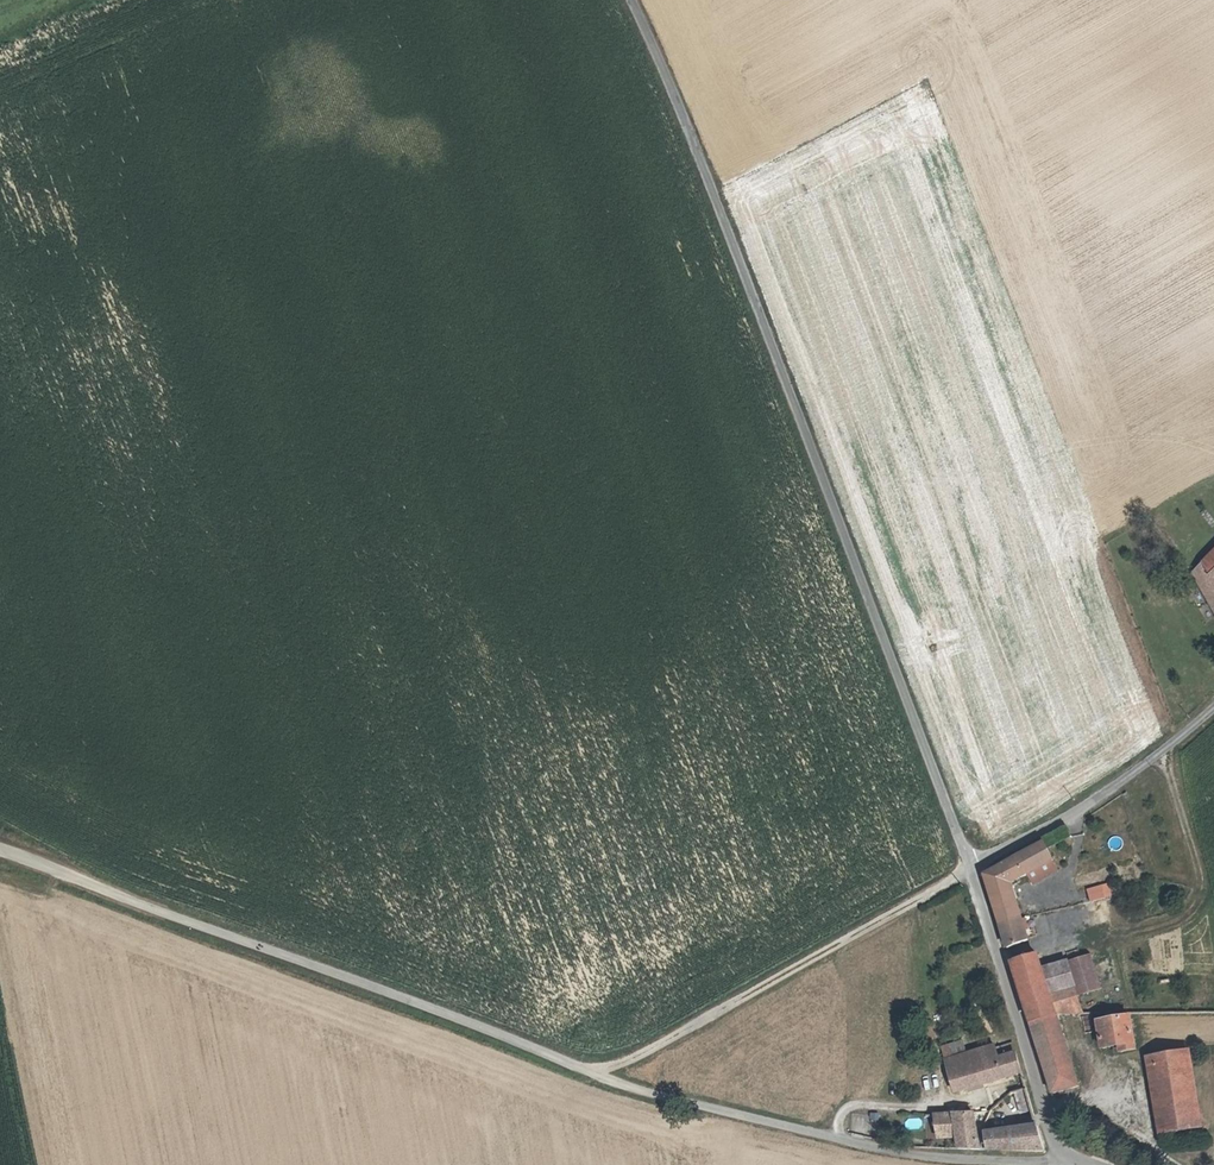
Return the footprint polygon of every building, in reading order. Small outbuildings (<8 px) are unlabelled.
[(1190,578),(1213,617),(1213,554),(1190,578)] [(1111,835),(1107,844),(1119,850),(1123,840),(1111,835)] [(1000,927),(1022,919),(1013,885),(1053,862),(1045,843),(986,878),(1000,927)] [(1112,873),(1075,887),(1079,896),(1116,883),(1112,873)] [(1123,902),(1116,883),(1079,896),(1086,911),(1123,902)] [(1022,919),(1000,927),(1007,949),(1027,941),(1022,919)] [(1028,1023),(1055,1014),(1042,972),(1037,957),(1011,963),(1028,1023)] [(1076,998),(1100,990),(1091,957),(1065,965),(1076,998)] [(1055,1014),(1081,1013),(1076,998),(1065,965),(1042,972),(1055,1014)] [(1028,1023),(1050,1093),(1076,1084),(1061,1033),(1093,1024),(1092,1013),(1081,1013),(1055,1014),(1028,1023)] [(1117,1048),(1118,1055),(1133,1052),(1128,1020),(1096,1025),(1099,1050),(1117,1048)] [(1071,1052),(1078,1050),(1072,1035),(1066,1037),(1071,1052)] [(964,1056),(961,1043),(939,1049),(942,1062),(964,1056)] [(1020,1079),(1011,1044),(964,1056),(942,1062),(951,1095),(1020,1079)] [(1155,1053),(1167,1127),(1193,1123),(1181,1049),(1155,1053)] [(1023,1091),(1008,1095),(1016,1121),(1031,1117),(1023,1091)] [(950,1141),(951,1150),(976,1152),(971,1115),(956,1116),(947,1117),(950,1141)] [(947,1117),(931,1118),(934,1142),(950,1141),(947,1117)] [(1033,1126),(1031,1117),(1016,1121),(1018,1129),(1033,1126)] [(982,1136),(986,1153),(1041,1155),(1033,1126),(1018,1129),(982,1136)]
